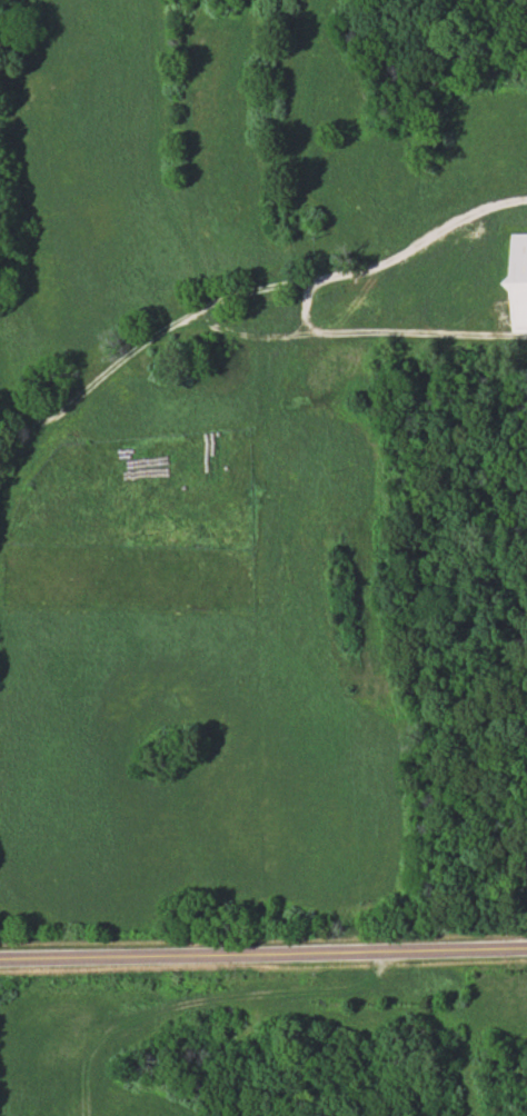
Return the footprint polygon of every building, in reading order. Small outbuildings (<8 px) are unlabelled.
[(504,234),(505,289),(504,289),(505,330),(526,330),(526,234),(504,234)]
